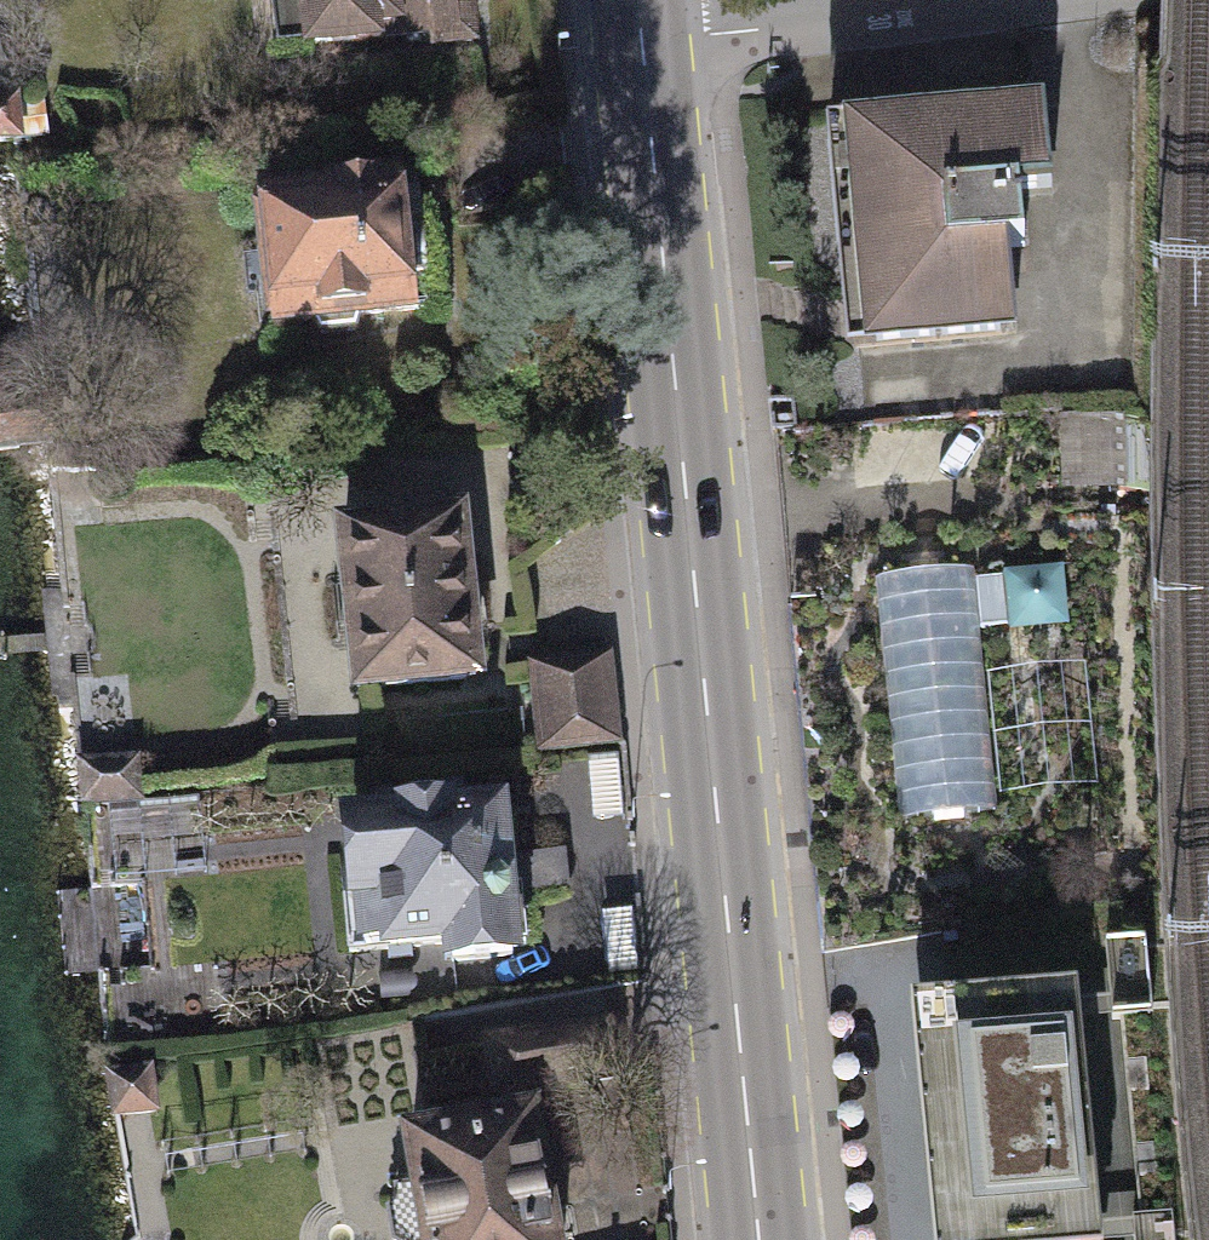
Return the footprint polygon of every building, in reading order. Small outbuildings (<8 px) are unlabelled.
[(265,59),(468,45),(465,0),(261,0),(265,59)] [(0,106),(0,155),(28,152),(22,103),(0,106)] [(1056,119),(835,136),(853,364),(1024,351),(1017,263),(1037,262),(1033,205),(1062,203),(1056,119)] [(420,187),(261,205),(279,351),(437,332),(420,187)] [(486,516),(347,529),(364,708),(503,695),(486,516)] [(1068,571),(982,577),(987,637),(1072,631),(1068,571)] [(975,577),(872,586),(894,831),(1000,821),(997,790),(975,577)] [(615,659),(530,667),(539,765),(625,757),(615,659)] [(1090,665),(993,677),(1006,802),(1102,792),(1090,665)] [(145,765),(80,771),(84,816),(147,813),(145,765)] [(526,820),(353,831),(362,988),(535,977),(526,820)] [(911,1023),(935,1239),(1108,1239),(1082,1004),(911,1023)] [(156,1079),(111,1084),(116,1130),(162,1125),(156,1079)] [(411,1156),(423,1239),(577,1239),(563,1135),(411,1156)]
